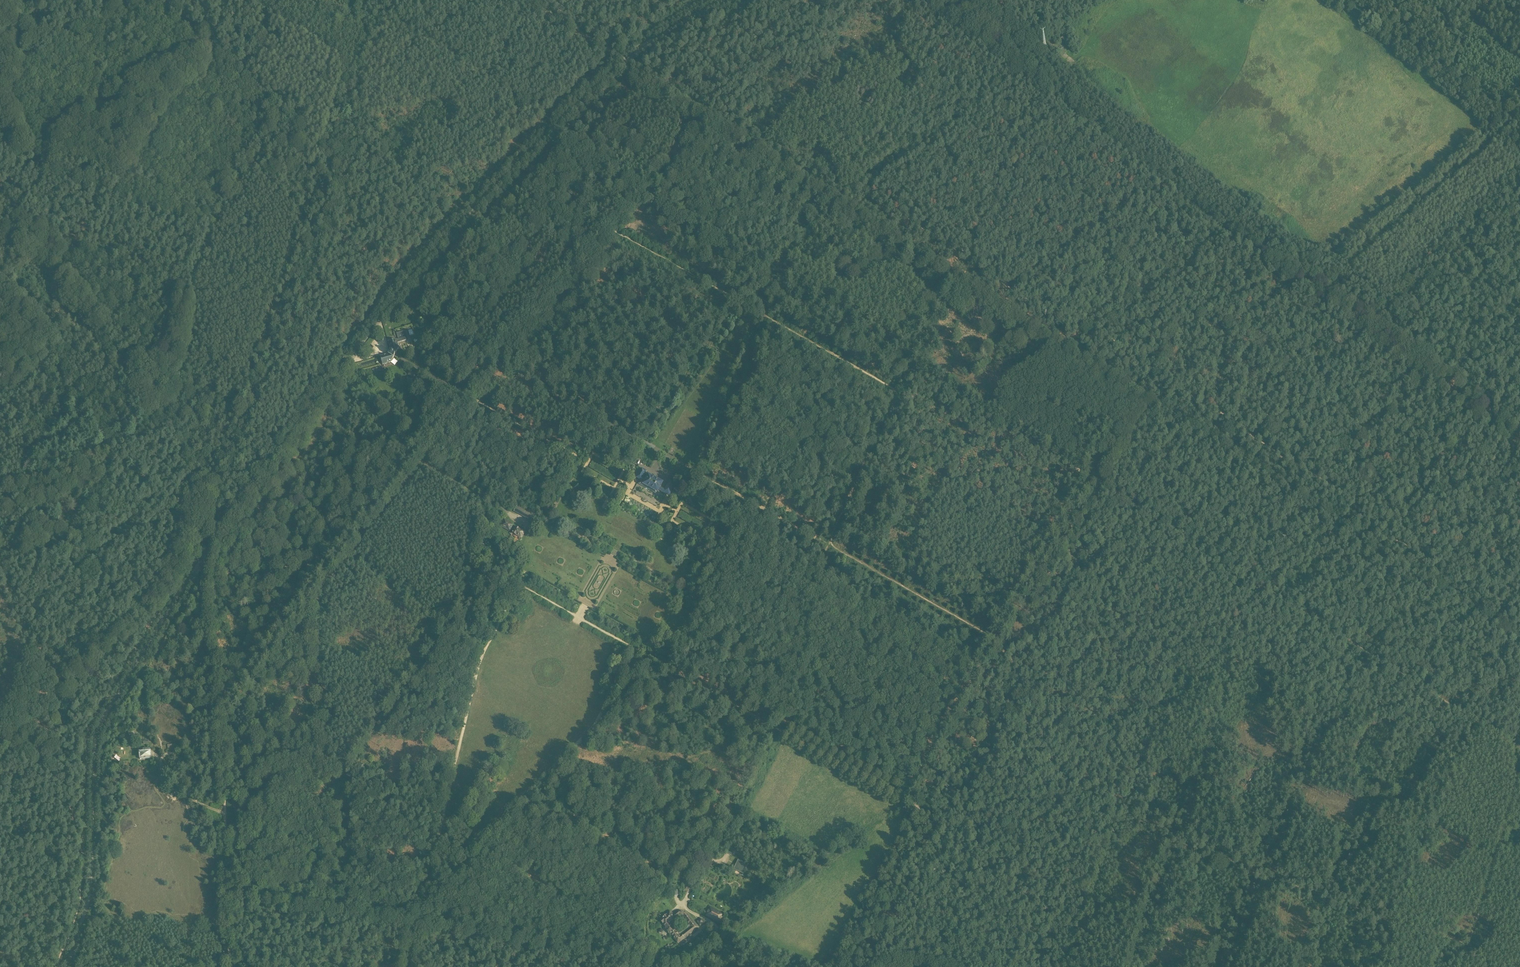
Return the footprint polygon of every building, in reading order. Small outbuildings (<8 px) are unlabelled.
[(397,343),(407,340),(407,338),(396,340),(388,342),(390,351),(389,352),(388,354),(380,357),(382,365),(391,362),(395,355),(399,349),(397,343)] [(641,468),(637,477),(644,482),(643,484),(650,488),(650,490),(653,492),(654,490),(657,492),(658,490),(669,496),(676,483),(669,480),(664,489),(660,487),(662,483),(655,479),(656,478),(653,476),(652,477),(645,473),(646,471),(641,468)] [(531,521),(536,512),(519,503),(514,512),(531,521)] [(510,532),(513,525),(504,519),(501,527),(510,532)] [(521,538),(524,532),(516,527),(512,533),(521,538)] [(140,758),(144,757),(150,757),(149,749),(143,749),(143,752),(139,752),(140,758)] [(738,860),(734,868),(743,872),(747,864),(738,860)] [(720,921),(724,914),(710,908),(706,915),(714,919),(715,918),(720,921)] [(665,927),(670,934),(671,934),(678,943),(698,928),(686,912),(677,911),(672,915),(670,912),(660,920),(666,927),(665,927)] [(700,926),(705,923),(701,918),(697,921),(700,926)]
